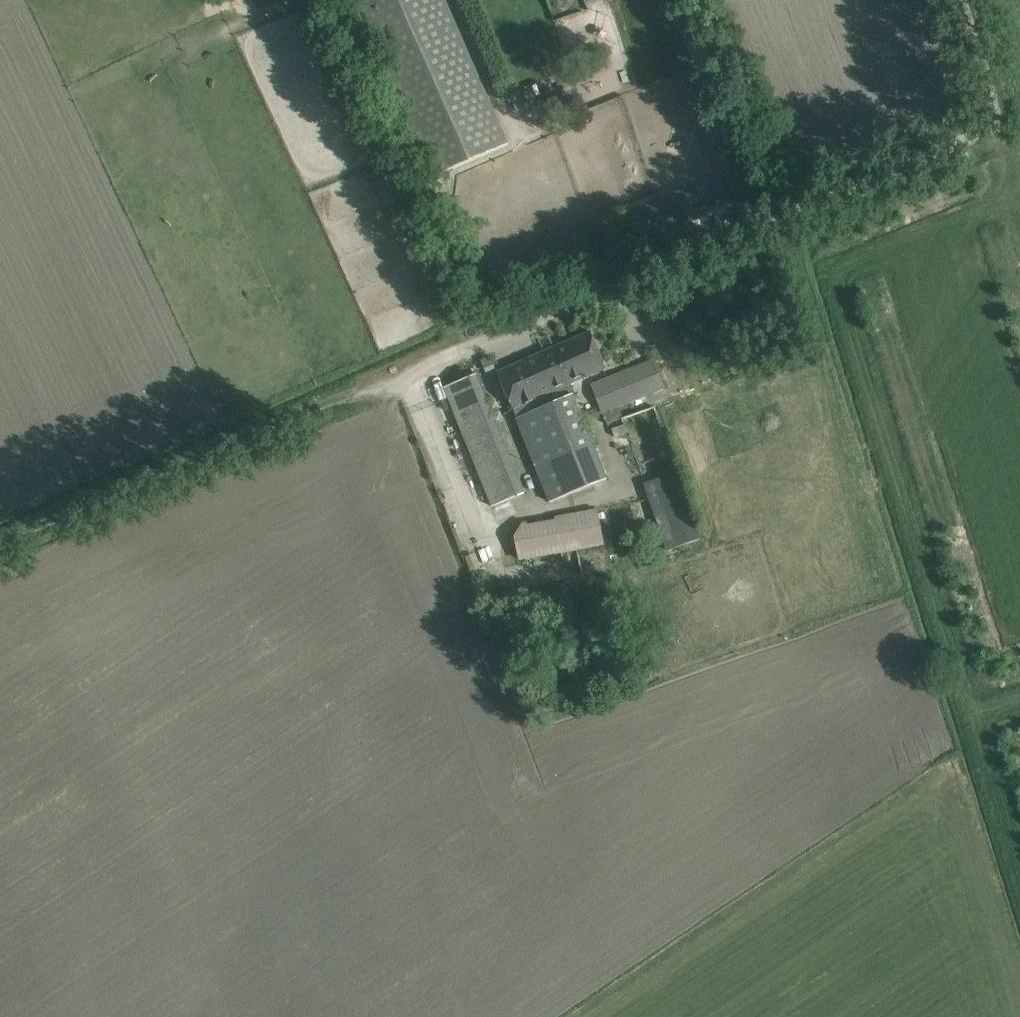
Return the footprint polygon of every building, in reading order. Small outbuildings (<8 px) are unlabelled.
[(431,179),(509,145),(445,0),(353,0),(431,179)] [(555,347),(497,373),(498,374),(498,373),(515,410),(514,410),(551,502),(607,479),(573,395),(576,394),(571,383),(588,376),(606,368),(591,331),(555,347)] [(592,385),(599,404),(603,413),(607,424),(625,417),(620,406),(665,388),(654,360),(592,385)] [(477,375),(445,387),(493,507),(525,494),(477,375)] [(679,472),(644,484),(666,551),(698,540),(701,539),(696,524),(679,472)] [(599,509),(571,515),(578,550),(606,545),(599,509)]
